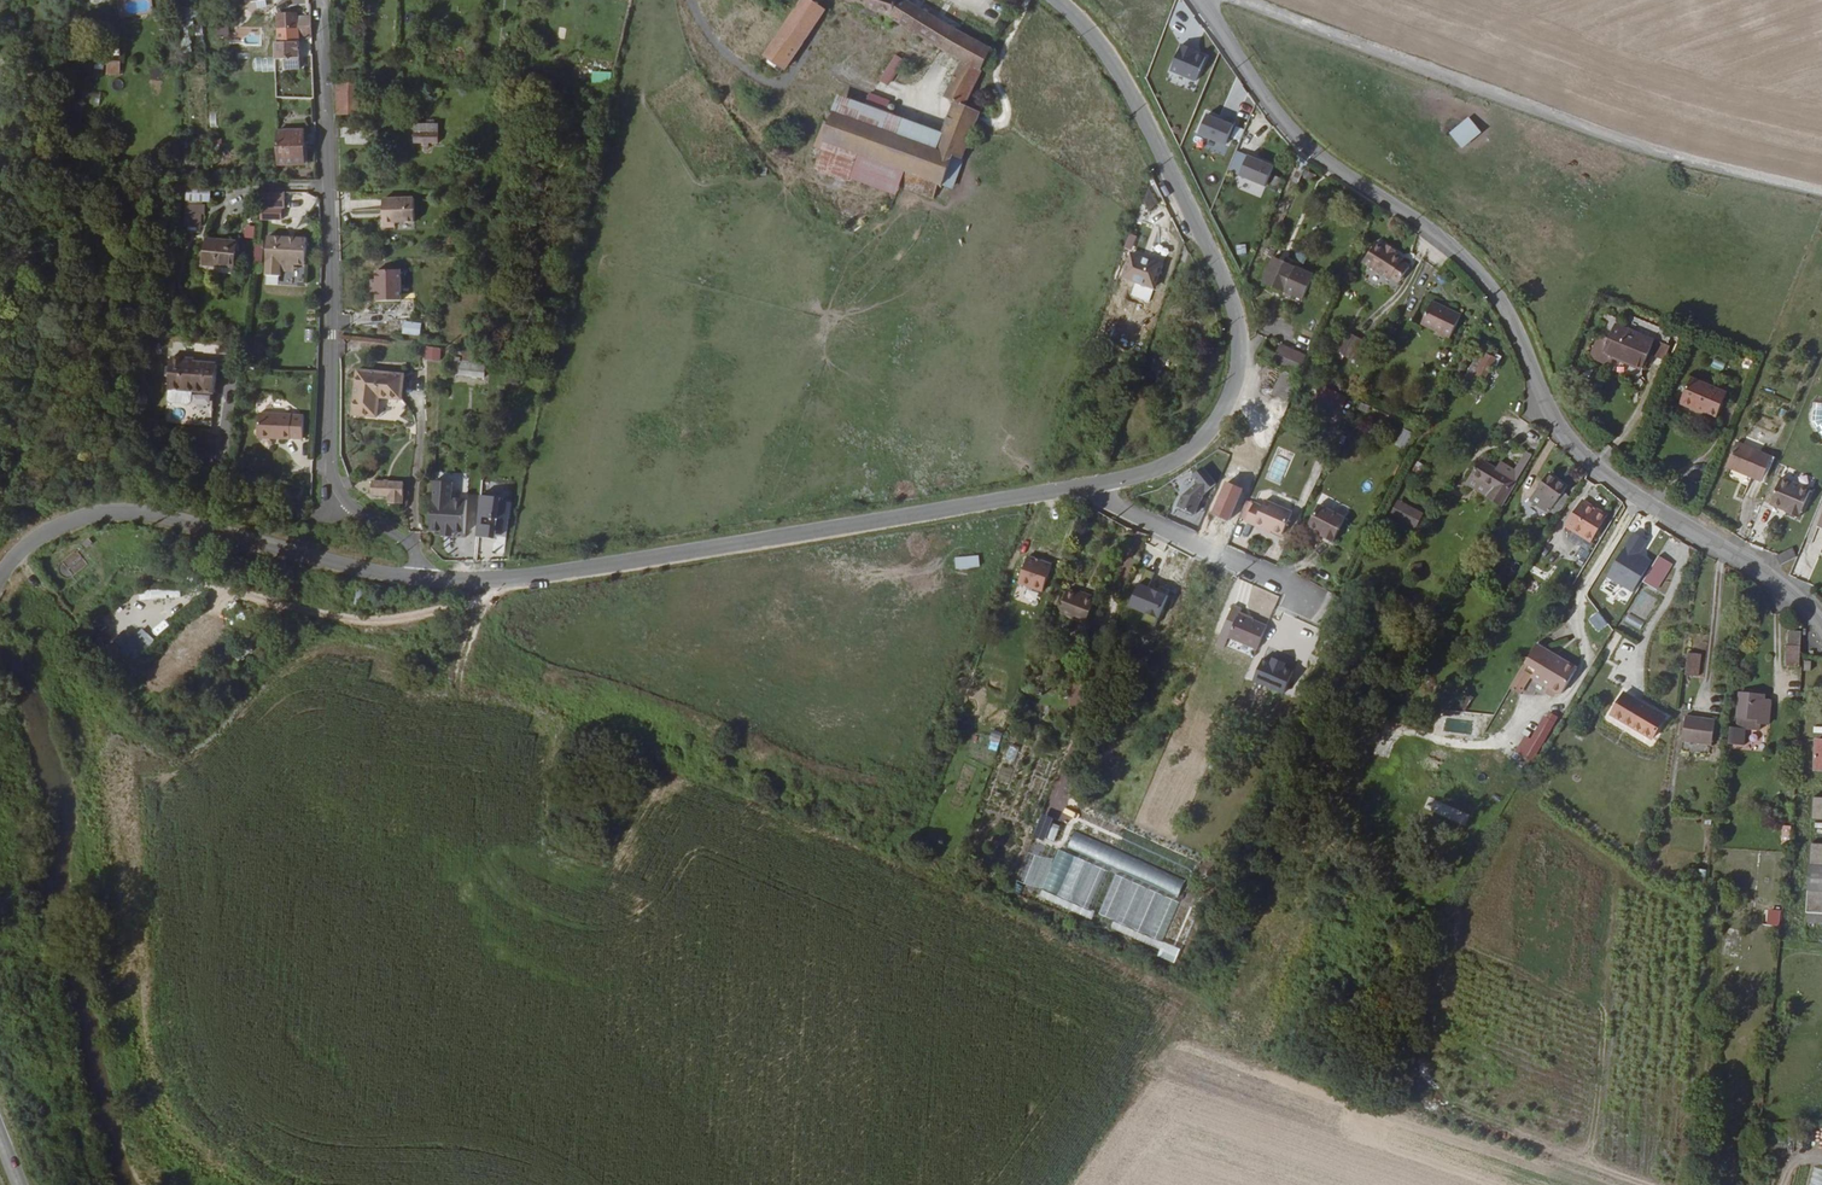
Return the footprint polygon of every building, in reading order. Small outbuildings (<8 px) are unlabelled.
[(788,3),(788,4),(784,10),(790,15),(763,56),(783,70),(824,8),(813,0),(799,0),(794,7),(788,3)] [(865,6),(863,11),(877,18),(880,11),(891,16),(964,58),(946,94),(955,99),(941,131),(936,148),(833,112),(825,139),(828,140),(861,152),(902,167),(900,172),(903,173),(900,183),(902,184),(933,195),(939,180),(942,181),(952,154),(962,157),(980,111),(965,103),(971,90),(993,49),(908,0),(850,0),(865,6)] [(131,20),(145,21),(145,7),(131,7),(131,20)] [(178,8),(179,21),(190,20),(189,7),(178,8)] [(298,12),(279,13),(278,27),(312,25),(311,15),(299,15),(298,12)] [(188,21),(179,22),(180,52),(188,51),(188,21)] [(307,36),(307,42),(313,41),(312,25),(278,27),(278,41),(274,41),(275,58),(286,58),(287,66),(301,66),(300,36),(307,36)] [(1196,78),(1206,54),(1197,49),(1198,47),(1182,41),(1171,67),(1196,78)] [(894,53),(877,78),(887,85),(904,59),(894,53)] [(121,73),(121,61),(107,61),(107,74),(121,73)] [(362,83),(339,83),(339,113),(362,113),(362,83)] [(90,91),(90,102),(99,102),(99,91),(90,91)] [(833,112),(936,148),(941,131),(884,113),(862,106),(838,98),(833,112)] [(1199,131),(1226,142),(1236,118),(1227,114),(1225,118),(1208,111),(1199,131)] [(1481,133),(1468,117),(1449,132),(1462,148),(1481,133)] [(433,138),(433,120),(415,120),(415,137),(433,138)] [(279,159),(307,159),(305,125),(278,126),(279,159)] [(853,176),(861,152),(828,140),(819,168),(852,179),(853,176)] [(902,167),(861,152),(853,176),(899,192),(902,184),(900,183),(903,173),(900,172),(902,167)] [(1266,183),(1274,162),(1249,152),(1240,172),(1266,183)] [(951,185),(962,157),(952,154),(942,181),(951,185)] [(1279,183),(1282,175),(1275,172),(1272,180),(1279,183)] [(1247,193),(1259,197),(1262,186),(1251,183),(1247,193)] [(262,221),(283,221),(283,208),(285,208),(286,194),(263,193),(262,221)] [(201,216),(203,196),(188,194),(186,215),(201,216)] [(416,221),(415,197),(384,198),(385,227),(396,226),(396,222),(416,221)] [(209,230),(206,255),(218,256),(218,254),(235,256),(238,234),(209,230)] [(1124,247),(1132,249),(1136,236),(1128,233),(1124,247)] [(309,268),(310,240),(271,239),(269,277),(285,278),(285,267),(309,268)] [(1164,259),(1167,246),(1158,244),(1155,257),(1164,259)] [(1235,245),(1236,255),(1246,254),(1245,244),(1235,245)] [(1389,249),(1380,244),(1367,264),(1393,281),(1395,279),(1405,281),(1413,268),(1405,263),(1407,261),(1395,253),(1389,249)] [(1162,265),(1132,254),(1124,277),(1154,287),(1162,265)] [(217,264),(218,256),(206,255),(205,262),(217,264)] [(1305,301),(1315,278),(1273,259),(1263,282),(1274,287),(1273,290),(1286,296),(1287,293),(1305,301)] [(401,304),(402,272),(377,272),(377,283),(372,283),(372,293),(377,293),(377,304),(401,304)] [(1462,313),(1434,298),(1422,320),(1451,335),(1462,313)] [(1660,351),(1664,341),(1662,338),(1627,321),(1625,324),(1622,322),(1625,316),(1610,308),(1588,348),(1608,359),(1611,352),(1631,361),(1632,359),(1639,363),(1641,358),(1657,366),(1662,353),(1660,351)] [(404,325),(404,334),(422,334),(422,325),(404,325)] [(1353,359),(1363,339),(1346,330),(1336,350),(1353,359)] [(1479,333),(1474,330),(1468,342),(1473,345),(1479,333)] [(1760,355),(1766,342),(1755,337),(1749,350),(1760,355)] [(1498,350),(1484,341),(1480,348),(1495,356),(1498,350)] [(1495,363),(1498,358),(1495,356),(1480,348),(1468,370),(1472,372),(1465,384),(1480,392),(1486,380),(1483,378),(1492,362),(1495,363)] [(1280,349),(1274,361),(1279,363),(1287,367),(1293,356),(1280,349)] [(453,362),(453,375),(485,378),(486,364),(475,364),(477,353),(465,352),(464,367),(460,367),(460,363),(453,362)] [(1307,362),(1293,356),(1287,367),(1290,369),(1302,374),(1307,362)] [(215,393),(218,364),(195,363),(186,361),(186,358),(172,357),(172,365),(170,378),(169,389),(166,422),(212,426),(215,393)] [(1459,358),(1455,367),(1460,370),(1465,361),(1459,358)] [(1719,401),(1730,376),(1694,360),(1681,387),(1706,399),(1708,396),(1719,401)] [(405,401),(405,370),(358,370),(357,412),(379,413),(380,401),(405,401)] [(1296,376),(1283,370),(1273,392),(1287,399),(1296,376)] [(1313,406),(1339,416),(1346,395),(1320,386),(1313,406)] [(291,437),(303,437),(305,414),(272,414),(272,410),(259,410),(258,434),(291,436),(291,437)] [(1405,422),(1395,442),(1407,448),(1417,429),(1405,422)] [(1759,481),(1771,457),(1737,442),(1727,465),(1759,481)] [(1232,453),(1219,447),(1218,449),(1212,453),(1229,460),(1232,453)] [(1501,508),(1533,455),(1523,450),(1511,469),(1497,461),(1492,469),(1477,459),(1467,477),(1469,478),(1464,486),(1485,497),(1484,499),(1501,508)] [(1203,467),(1192,477),(1205,491),(1216,480),(1203,467)] [(1551,512),(1562,493),(1567,485),(1548,472),(1532,497),(1551,512)] [(1799,511),(1811,486),(1782,472),(1770,499),(1781,503),(1783,499),(1789,502),(1787,506),(1799,511)] [(385,505),(398,507),(402,486),(371,481),(368,494),(386,497),(385,505)] [(444,537),(457,538),(458,534),(469,534),(471,501),(455,501),(456,483),(436,482),(433,532),(445,533),(444,537)] [(1558,516),(1569,499),(1562,493),(1551,512),(1558,516)] [(500,530),(510,531),(511,501),(501,501),(502,498),(481,496),(479,538),(499,539),(500,530)] [(1423,510),(1399,496),(1390,513),(1413,527),(1423,510)] [(1580,554),(1606,512),(1582,496),(1565,523),(1582,535),(1573,550),(1580,554)] [(1288,537),(1296,521),(1286,516),(1271,509),(1261,504),(1252,523),(1261,527),(1262,525),(1278,532),(1288,537)] [(1320,504),(1309,524),(1319,529),(1324,532),(1322,536),(1328,539),(1333,541),(1346,518),(1320,504)] [(1278,532),(1262,525),(1261,527),(1277,535),(1278,532)] [(87,548),(92,543),(88,538),(83,542),(87,548)] [(1782,564),(1797,557),(1792,547),(1777,555),(1782,564)] [(76,549),(61,561),(59,565),(58,568),(58,572),(60,575),(63,577),(66,579),(70,578),(73,576),(88,564),(76,549)] [(1015,583),(1041,591),(1050,562),(1024,554),(1015,583)] [(957,569),(980,567),(979,557),(956,559),(957,569)] [(1674,566),(1660,557),(1644,583),(1657,591),(1674,566)] [(101,580),(92,569),(85,575),(94,586),(101,580)] [(94,587),(84,575),(77,581),(86,592),(94,587)] [(86,593),(77,581),(70,587),(79,599),(86,593)] [(1527,581),(1526,593),(1539,594),(1539,582),(1527,581)] [(1222,582),(1217,597),(1224,600),(1230,585),(1222,582)] [(177,587),(138,588),(138,599),(178,597),(177,587)] [(79,599),(70,588),(63,594),(72,605),(79,599)] [(1072,595),(1061,591),(1054,616),(1082,624),(1090,597),(1079,594),(1079,597),(1072,595)] [(1243,605),(1234,601),(1219,637),(1226,641),(1230,633),(1257,645),(1267,621),(1240,610),(1243,605)] [(1641,629),(1644,620),(1627,613),(1624,623),(1641,629)] [(155,635),(168,624),(163,618),(150,628),(155,635)] [(1785,653),(1799,655),(1802,620),(1791,619),(1789,634),(1786,634),(1785,653)] [(154,640),(141,628),(125,643),(138,656),(154,640)] [(1575,668),(1535,643),(1520,669),(1530,676),(1548,685),(1545,692),(1550,696),(1555,694),(1557,690),(1561,693),(1575,668)] [(1816,662),(1817,649),(1805,649),(1804,661),(1816,662)] [(1702,653),(1688,652),(1685,676),(1699,677),(1702,653)] [(1284,691),(1293,669),(1284,665),(1285,661),(1273,655),(1271,660),(1262,656),(1253,678),(1284,691)] [(1520,669),(1510,689),(1520,694),(1530,676),(1520,669)] [(1653,736),(1665,716),(1626,691),(1613,712),(1653,736)] [(1739,693),(1738,717),(1761,720),(1770,721),(1772,702),(1764,701),(1764,696),(1739,693)] [(1534,735),(1542,741),(1556,718),(1548,712),(1534,735)] [(1711,745),(1716,719),(1686,715),(1682,741),(1711,745)] [(1761,720),(1738,717),(1732,716),(1730,740),(1745,742),(1747,725),(1761,727),(1761,720)] [(1512,755),(1526,766),(1542,741),(1534,735),(1528,731),(1512,755)] [(1814,738),(1813,769),(1821,769),(1821,738),(1814,738)] [(1014,763),(1019,748),(1010,744),(1004,759),(1014,763)] [(1812,796),(1811,818),(1821,818),(1821,796),(1812,796)] [(1052,846),(1060,823),(1040,815),(1031,838),(1052,846)] [(1177,896),(1185,880),(1074,831),(1066,848),(1177,896)] [(1701,848),(1703,833),(1691,831),(1689,846),(1701,848)] [(1807,921),(1821,922),(1821,843),(1810,842),(1807,921)] [(1057,896),(1074,856),(1060,850),(1044,890),(1057,896)] [(1121,923),(1159,940),(1177,902),(1165,897),(1156,917),(1140,910),(1133,925),(1129,923),(1139,901),(1144,903),(1150,891),(1109,873),(1099,894),(1100,894),(1093,908),(1121,921),(1121,923)] [(1816,1166),(1809,1184),(1821,1184),(1821,1168),(1816,1166)]
